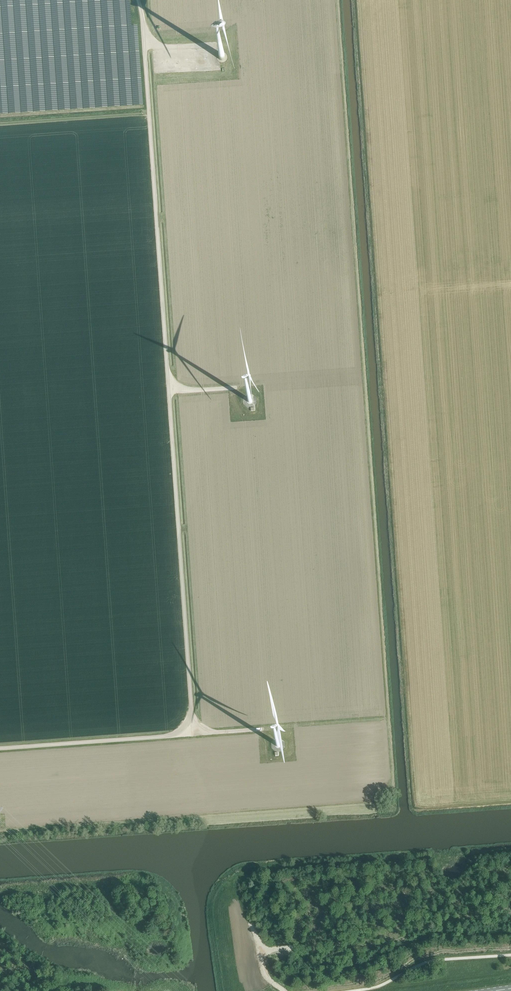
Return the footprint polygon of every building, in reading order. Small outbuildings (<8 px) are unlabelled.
[(7,60),(60,56),(59,45),(46,46),(46,49),(25,50),(25,47),(15,48),(15,45),(6,45),(7,60)]
